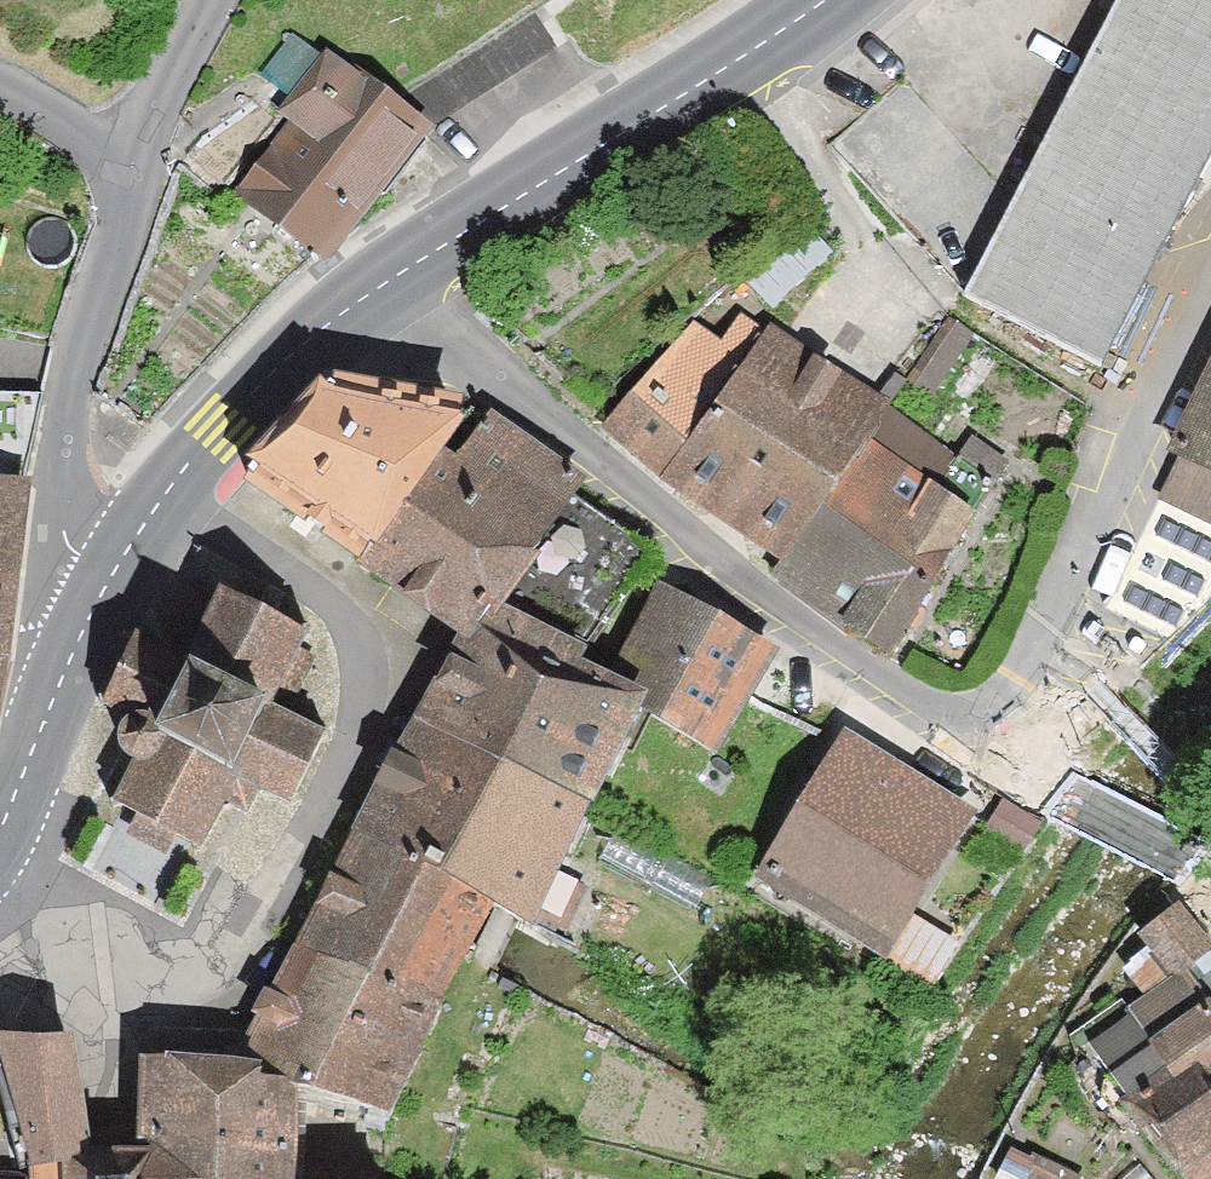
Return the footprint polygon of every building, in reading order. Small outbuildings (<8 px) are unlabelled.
[(965,296),(1100,366),(1210,152),(1210,0),(1118,0),(965,296)] [(326,60),(228,194),(330,267),(427,133),(326,60)] [(604,420),(665,476),(762,330),(741,317),(722,342),(694,321),(604,420)] [(762,330),(665,476),(789,556),(868,437),(887,408),(892,399),(769,319),(762,330)] [(912,379),(933,394),(973,334),(951,319),(912,379)] [(1137,486),(1210,524),(1210,343),(1137,486)] [(252,474),(361,556),(371,539),(376,544),(445,446),(470,413),(458,411),(464,395),(340,372),(329,381),(252,474)] [(868,437),(936,482),(955,453),(887,408),(868,437)] [(361,556),(357,562),(460,638),(489,596),(501,607),(575,493),(585,477),(491,409),(455,455),(445,446),(376,544),(371,539),(361,556)] [(975,436),(963,452),(993,474),(1005,457),(975,436)] [(936,482),(868,437),(789,556),(776,575),(891,649),(981,510),(936,482)] [(501,607),(587,644),(650,549),(575,493),(501,607)] [(16,642),(33,501),(0,501),(0,707),(16,642)] [(310,627),(225,584),(187,658),(140,635),(103,708),(123,718),(119,727),(118,739),(122,748),(131,756),(108,800),(156,824),(203,848),(226,802),(251,815),(264,790),(288,802),(326,729),(287,709),(315,654),(300,646),(310,627)] [(652,692),(643,709),(716,748),(778,646),(658,585),(619,659),(641,670),(635,683),(652,692)] [(588,799),(596,803),(643,709),(652,692),(635,683),(580,658),(587,644),(501,607),(489,596),(460,638),(413,712),(588,799)] [(588,799),(413,712),(354,829),(494,899),(529,917),(588,799)] [(978,816),(844,730),(748,879),(882,965),(978,816)] [(1006,799),(987,828),(1022,850),(1040,821),(1006,799)] [(354,829),(248,1041),(303,1067),(391,1110),(494,899),(354,829)] [(1147,948),(1170,980),(1183,971),(1208,953),(1210,951),(1210,945),(1179,901),(1136,932),(1147,948)] [(1123,965),(1146,997),(1170,980),(1147,948),(1123,965)] [(1210,993),(1210,957),(1208,953),(1183,971),(1202,998),(1210,992),(1210,993)] [(1135,1010),(1169,1058),(1178,1071),(1197,1057),(1206,1069),(1210,1066),(1210,993),(1210,992),(1202,998),(1183,971),(1170,980),(1146,997),(1132,1006),(1135,1010)] [(1135,1010),(1089,1041),(1121,1090),(1169,1058),(1135,1010)] [(0,1023),(0,1036),(29,1136),(28,1178),(72,1178),(72,1152),(80,1024),(0,1023)] [(145,1048),(143,1151),(144,1178),(300,1178),(303,1067),(248,1041),(145,1048)] [(1121,1090),(1178,1174),(1183,1169),(1190,1178),(1210,1178),(1210,1066),(1206,1069),(1197,1057),(1178,1071),(1169,1058),(1121,1090)] [(1001,1178),(1073,1178),(1015,1150),(1001,1178)] [(143,1151),(110,1151),(72,1152),(72,1178),(144,1178),(143,1151)]
